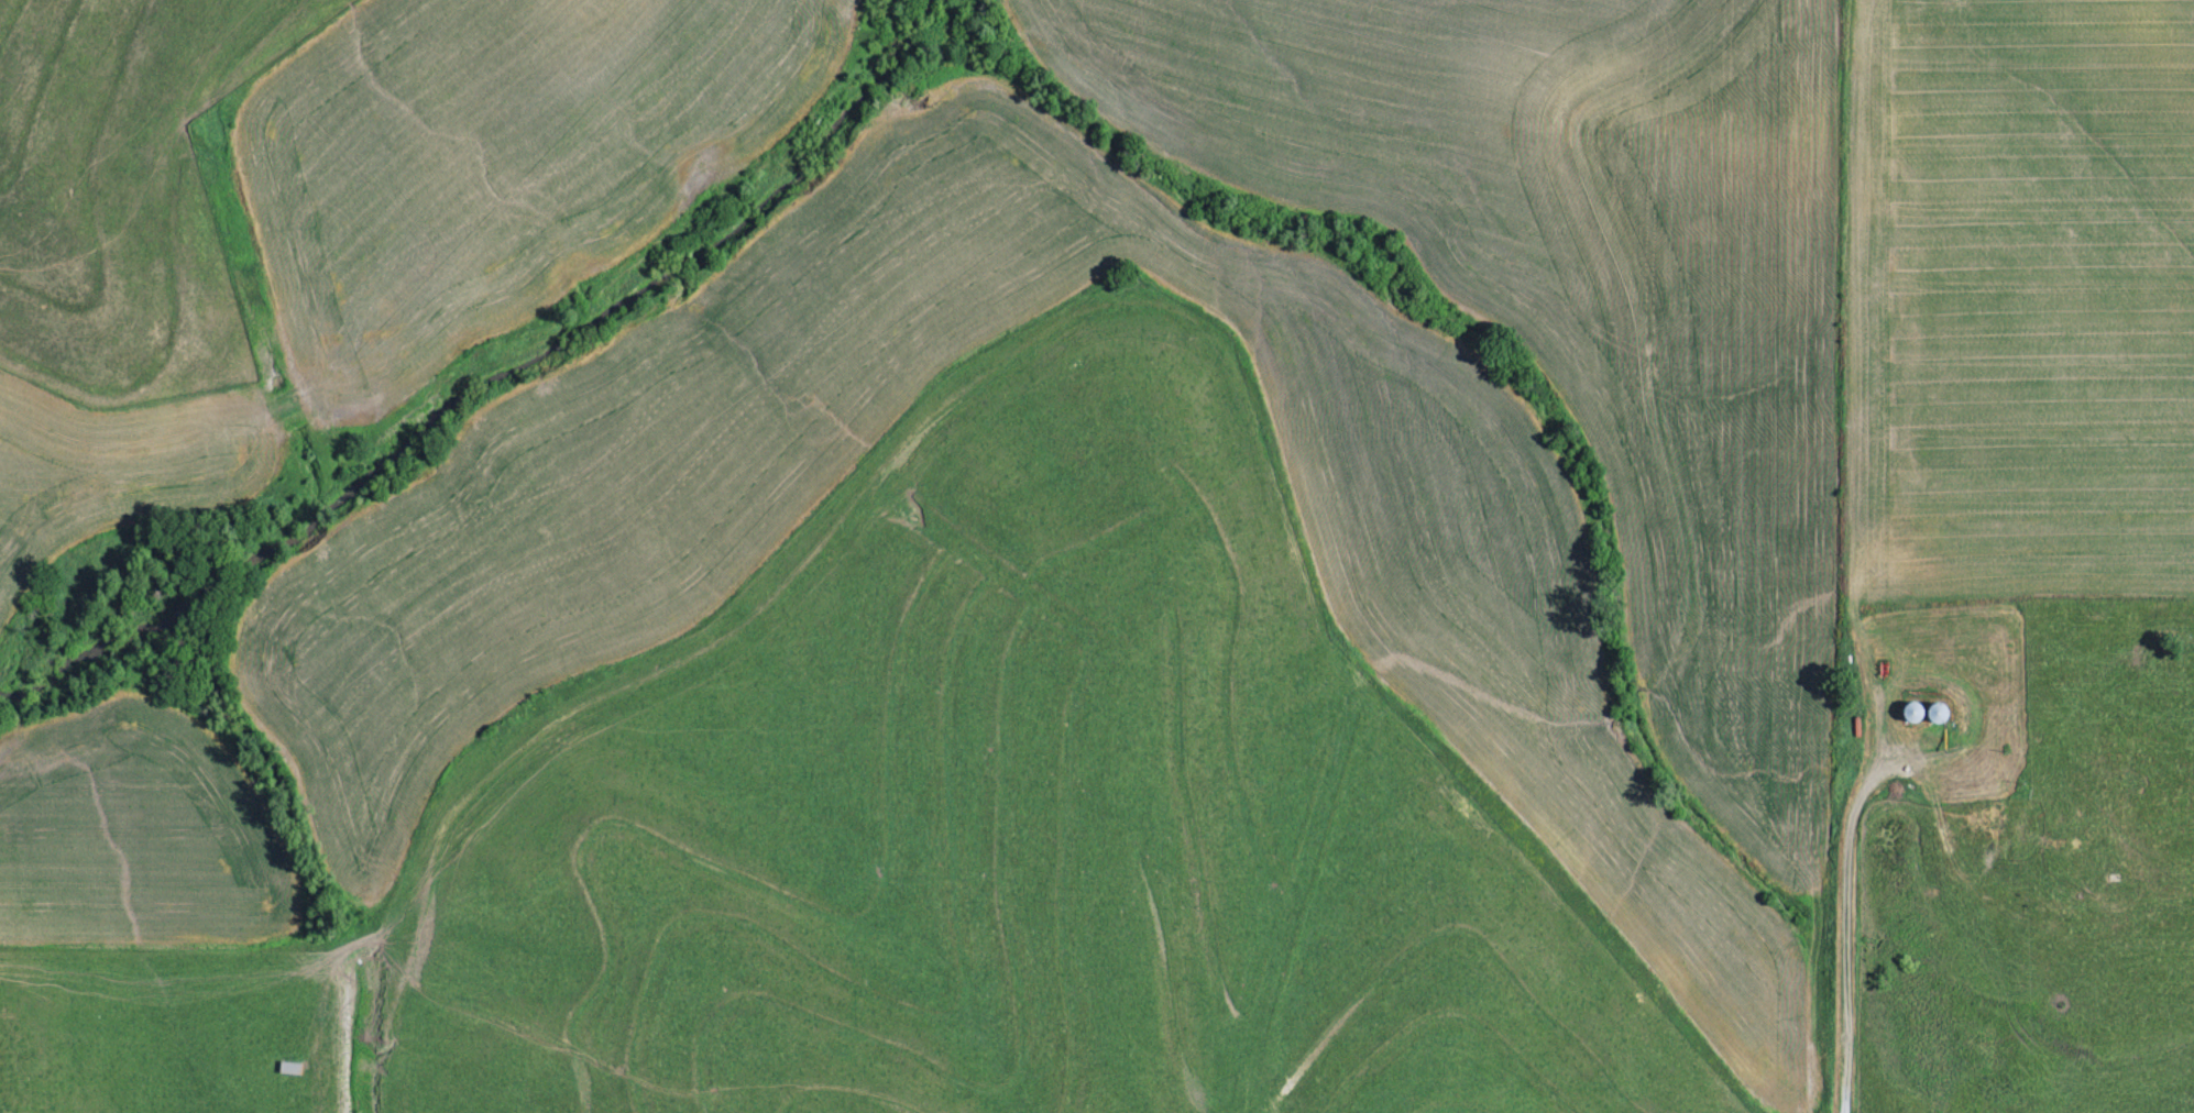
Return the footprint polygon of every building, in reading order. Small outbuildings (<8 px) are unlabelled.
[(1907,702),(1905,718),(1921,720),(1923,703),(1907,702)] [(1932,720),(1949,720),(1949,702),(1932,702),(1932,720)]
